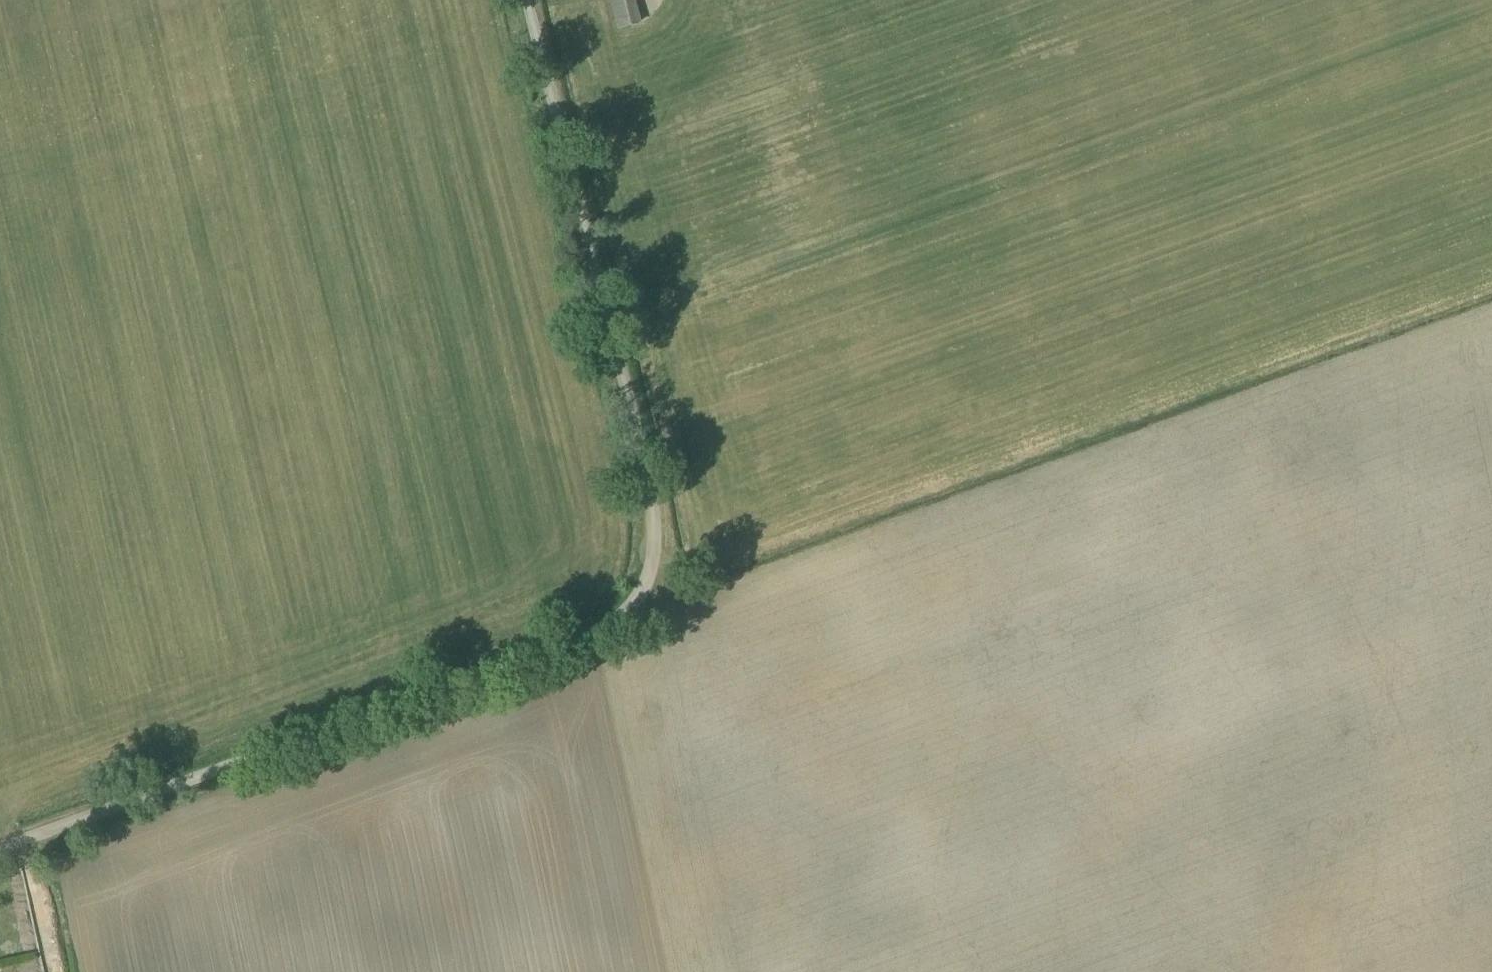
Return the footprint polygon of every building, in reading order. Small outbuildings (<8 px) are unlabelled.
[(642,24),(635,0),(610,0),(618,30),(642,24)]
